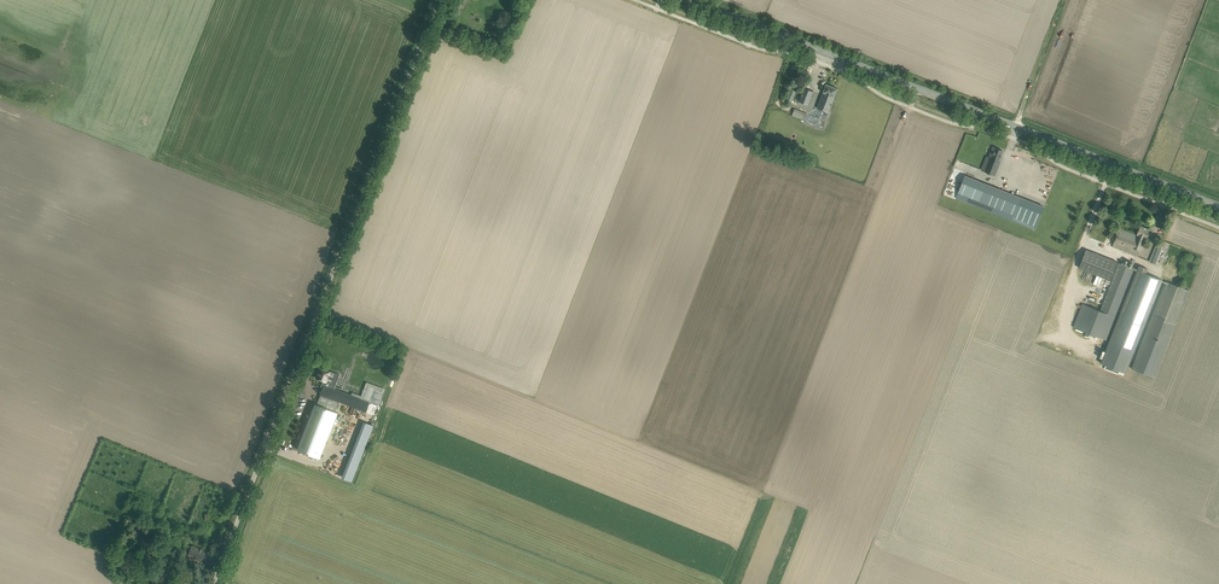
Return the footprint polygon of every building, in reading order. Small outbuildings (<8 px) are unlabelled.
[(817,108),(829,112),(838,88),(827,84),(817,108)] [(797,90),(790,87),(785,101),(792,103),(797,90)] [(799,101),(808,105),(814,91),(804,87),(799,101)] [(794,108),(792,115),(804,119),(807,112),(794,108)] [(990,158),(985,171),(995,175),(1002,158),(1000,157),(1003,150),(993,146),(989,157),(990,158)] [(1015,215),(1022,197),(987,184),(964,175),(958,192),(1015,215)] [(1140,225),(1137,235),(1120,228),(1112,246),(1138,256),(1141,250),(1146,237),(1149,229),(1140,225)] [(1087,249),(1079,267),(1127,286),(1134,269),(1087,249)] [(1146,273),(1137,269),(1100,363),(1106,365),(1120,370),(1126,373),(1163,280),(1146,273)] [(1190,290),(1166,281),(1129,374),(1153,383),(1190,290)] [(1082,303),(1073,327),(1086,332),(1086,333),(1089,335),(1090,333),(1106,340),(1115,316),(1100,310),(1082,303)] [(1120,370),(1106,365),(1104,368),(1118,374),(1120,370)] [(333,372),(319,367),(316,374),(318,375),(316,378),(323,381),(321,386),(323,387),(324,385),(329,386),(330,383),(331,384),(334,376),(332,375),(333,372)] [(329,386),(324,385),(323,387),(320,394),(321,394),(366,411),(369,402),(329,386)] [(337,412),(317,404),(310,421),(308,420),(296,449),(319,458),(337,412)] [(167,531),(161,529),(158,537),(164,540),(167,531)] [(152,567),(158,555),(149,551),(144,563),(152,567)]
